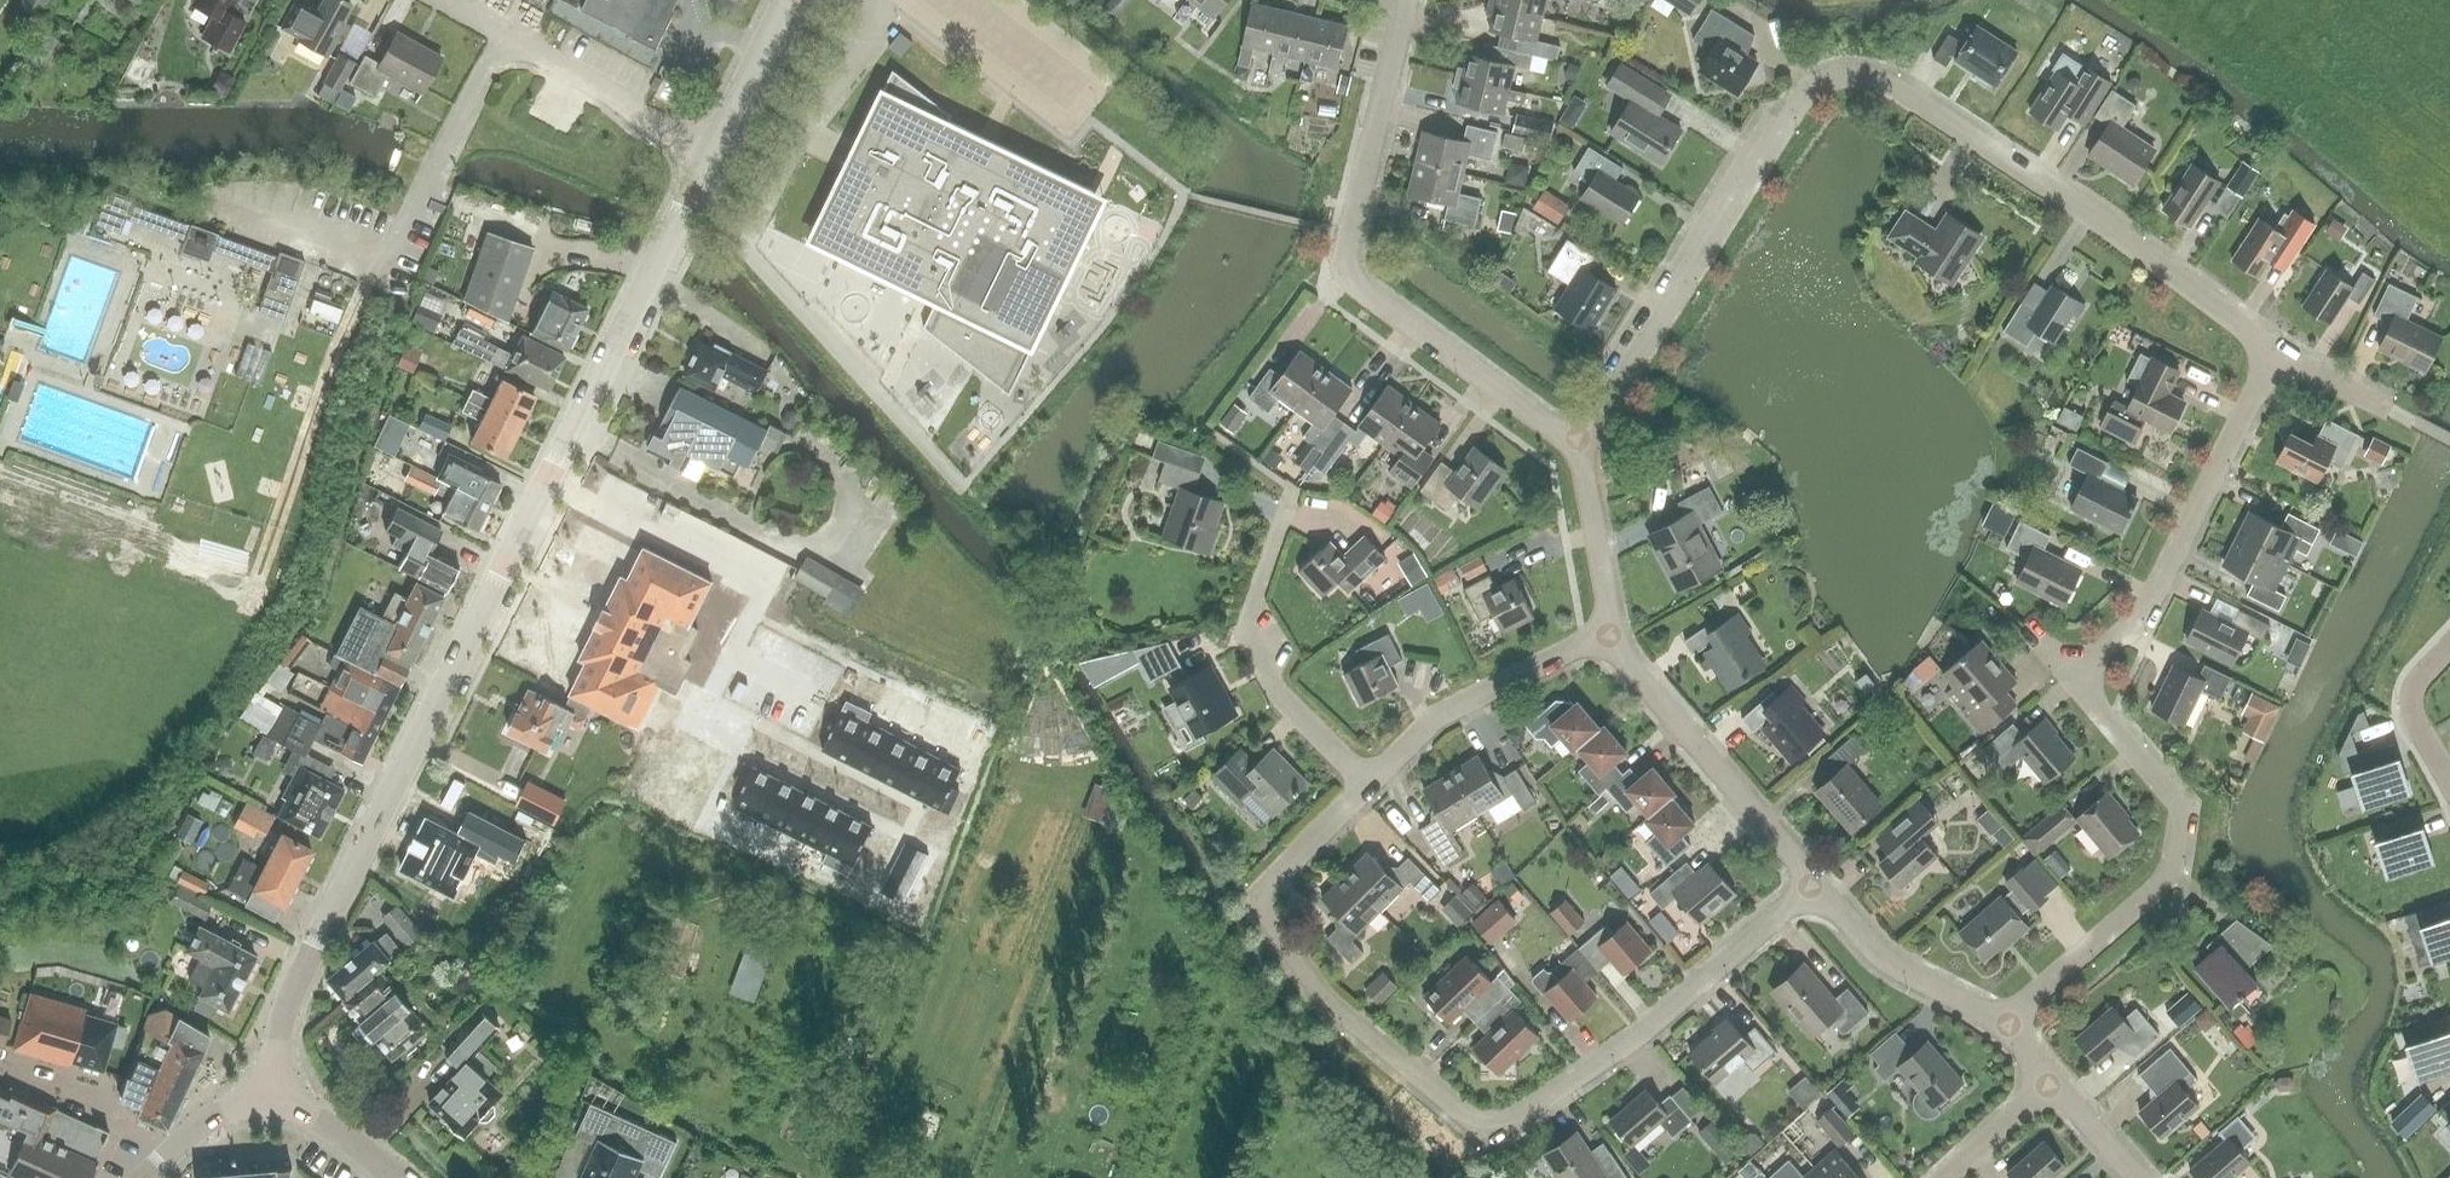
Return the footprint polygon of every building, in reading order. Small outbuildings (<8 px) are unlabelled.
[(19,6),(40,17),(50,0),(22,0),(19,6)] [(237,0),(195,0),(193,5),(214,15),(203,36),(232,50),(247,20),(231,12),(237,0)] [(352,4),(344,0),(323,0),(318,9),(302,0),(296,0),(282,28),(299,37),(298,40),(328,56),(345,23),(342,22),(352,4)] [(681,11),(680,9),(684,0),(593,0),(588,10),(639,36),(638,38),(663,50),(681,11)] [(1107,8),(1119,18),(1132,0),(1113,0),(1107,8)] [(1177,13),(1187,21),(1199,5),(1216,18),(1230,0),(1187,0),(1177,13)] [(1543,17),(1547,0),(1490,0),(1490,4),(1543,17)] [(1703,0),(1669,0),(1693,16),(1703,0)] [(1255,48),(1275,52),(1285,10),(1253,3),(1243,45),(1239,64),(1251,67),(1255,48)] [(1498,46),(1534,55),(1544,57),(1558,60),(1561,46),(1547,43),(1538,40),(1543,17),(1490,4),(1487,14),(1494,16),(1491,30),(1501,33),(1498,46)] [(1744,29),(1712,9),(1694,40),(1712,51),(1701,70),(1739,93),(1758,63),(1744,54),(1756,36),(1744,29)] [(1275,52),(1270,72),(1282,75),(1287,55),(1306,60),(1307,60),(1317,18),(1285,10),(1275,52)] [(1306,60),(1301,79),(1315,82),(1319,63),(1339,68),(1349,26),(1317,18),(1307,60),(1306,60)] [(1996,85),(2018,51),(1979,26),(1967,45),(1949,34),(1934,58),(1947,66),(1954,55),(1958,58),(1957,60),(1979,74),(1977,77),(1991,86),(1993,83),(1996,85)] [(902,31),(891,46),(904,57),(915,42),(902,31)] [(380,63),(365,55),(350,83),(376,97),(389,73),(423,92),(442,56),(397,32),(380,63)] [(1456,76),(1510,89),(1515,66),(1531,69),(1534,55),(1498,46),(1486,43),(1483,57),(1469,54),(1466,68),(1459,66),(1456,76)] [(325,82),(340,90),(355,62),(340,54),(325,82)] [(1571,61),(1565,75),(1576,80),(1582,66),(1571,61)] [(1673,96),(1663,90),(1622,64),(1609,85),(1633,99),(1612,132),(1661,163),(1682,129),(1661,116),(1673,96)] [(1240,65),(1237,76),(1248,79),(1250,68),(1240,65)] [(2095,106),(2111,82),(2086,66),(2075,82),(2057,71),(2031,111),(2058,129),(2068,113),(2085,124),(2095,106)] [(881,79),(802,236),(937,301),(926,324),(1010,390),(1065,271),(1068,266),(1103,187),(953,115),(893,68),(886,80),(881,79)] [(235,80),(221,73),(211,91),(226,99),(235,80)] [(1342,74),(1338,91),(1348,94),(1352,77),(1342,74)] [(1527,93),(1510,89),(1456,76),(1454,87),(1461,88),(1458,103),(1504,114),(1508,99),(1525,103),(1527,93)] [(1311,98),(1315,82),(1301,79),(1298,95),(1311,98)] [(325,82),(318,95),(333,103),(340,90),(325,82)] [(2110,125),(2090,154),(2133,183),(2155,149),(2123,127),(2137,105),(2113,89),(2096,116),(2110,125)] [(359,101),(343,92),(336,104),(351,113),(359,101)] [(1567,109),(1561,120),(1574,128),(1577,122),(1574,113),(1567,109)] [(1555,123),(1518,115),(1514,133),(1552,141),(1555,123)] [(1424,131),(1417,162),(1464,173),(1469,154),(1492,160),(1498,132),(1468,124),(1464,140),(1424,131)] [(1527,139),(1507,134),(1504,147),(1524,152),(1527,139)] [(1624,168),(1599,153),(1591,147),(1575,173),(1591,183),(1582,198),(1623,224),(1641,196),(1616,180),(1624,168)] [(1464,173),(1417,162),(1409,193),(1449,203),(1445,219),(1476,226),(1482,198),(1459,192),(1464,173)] [(2260,173),(2244,163),(2227,188),(2243,198),(2260,173)] [(2191,226),(2220,181),(2193,164),(2164,208),(2191,226)] [(1515,167),(1511,182),(1531,187),(1534,172),(1515,167)] [(132,199),(108,190),(106,195),(94,230),(119,239),(125,220),(172,236),(171,240),(176,242),(178,238),(176,237),(179,228),(189,232),(191,225),(131,204),(132,199)] [(1570,207),(1545,191),(1534,209),(1559,224),(1570,207)] [(1519,221),(1515,230),(1526,236),(1531,228),(1549,238),(1557,226),(1524,207),(1519,221)] [(1954,280),(1981,239),(1947,216),(1936,233),(1926,226),(1928,224),(1907,210),(1889,236),(1921,257),(1920,258),(1954,280)] [(1517,214),(1503,211),(1499,232),(1513,235),(1517,214)] [(2260,218),(2233,259),(2260,277),(2271,260),(2286,270),(2315,224),(2299,214),(2296,219),(2285,213),(2275,228),(2260,218)] [(2348,229),(2334,220),(2327,232),(2340,241),(2348,229)] [(208,231),(191,225),(189,232),(183,248),(185,252),(199,257),(208,231)] [(508,321),(533,246),(487,230),(464,300),(508,321)] [(278,256),(216,234),(211,250),(272,272),(258,310),(284,319),(305,261),(280,252),(278,256)] [(1571,285),(1556,308),(1591,330),(1617,289),(1590,272),(1599,258),(1568,239),(1548,271),(1571,285)] [(2354,286),(2327,269),(2304,306),(2330,323),(2348,296),(2360,303),(2376,279),(2363,271),(2354,286)] [(2392,323),(2380,348),(2426,370),(2442,338),(2407,321),(2419,297),(2390,283),(2375,315),(2392,323)] [(2022,303),(2004,331),(2028,346),(2038,330),(2055,341),(2064,326),(2070,330),(2086,305),(2054,285),(2049,292),(2036,312),(2022,303)] [(567,350),(588,308),(553,291),(532,333),(567,350)] [(426,304),(447,312),(451,302),(430,293),(426,304)] [(470,304),(465,313),(492,326),(497,317),(470,304)] [(442,315),(419,305),(411,324),(434,334),(442,315)] [(548,390),(565,356),(523,335),(513,354),(460,328),(453,343),(506,369),(548,390)] [(714,349),(702,343),(695,357),(693,358),(688,367),(689,369),(687,374),(715,388),(721,375),(758,393),(769,371),(717,344),(714,349)] [(422,355),(406,348),(397,367),(414,375),(422,355)] [(1280,398),(1297,411),(1328,369),(1302,350),(1283,377),(1271,368),(1250,397),(1270,412),(1280,398)] [(2179,375),(2181,372),(2141,353),(2127,380),(2140,386),(2130,407),(2116,400),(2101,429),(2136,445),(2149,420),(2171,431),(2185,402),(2167,393),(2177,374),(2179,375)] [(1328,369),(1297,411),(1314,423),(1304,437),(1310,441),(1310,442),(1311,442),(1324,452),(1345,422),(1334,414),(1353,387),(1328,369)] [(467,400),(520,426),(535,396),(502,379),(492,399),(473,389),(467,400)] [(1345,422),(1324,452),(1314,467),(1325,474),(1336,460),(1350,440),(1359,446),(1368,433),(1385,445),(1416,403),(1391,385),(1357,431),(1345,422)] [(769,430),(681,386),(657,434),(653,434),(648,443),(651,446),(649,450),(668,459),(667,460),(685,469),(699,475),(706,461),(735,475),(742,462),(751,467),(762,446),(775,452),(784,432),(771,426),(769,430)] [(504,457),(520,426),(467,400),(462,410),(482,420),(472,440),(504,457)] [(1416,403),(1385,445),(1402,458),(1392,472),(1412,486),(1433,457),(1422,449),(1441,422),(1416,403)] [(1249,415),(1236,405),(1221,425),(1233,435),(1249,415)] [(1647,427),(1667,417),(1661,406),(1642,416),(1647,427)] [(789,410),(783,419),(784,426),(788,428),(795,427),(800,417),(800,411),(795,408),(789,410)] [(452,426),(426,415),(419,430),(446,441),(452,426)] [(2320,447),(2292,433),(2278,461),(2318,481),(2328,462),(2342,469),(2359,434),(2327,418),(2318,437),(2324,440),(2320,447)] [(380,432),(374,446),(395,455),(401,442),(380,432)] [(445,442),(423,432),(416,447),(438,457),(445,442)] [(2393,448),(2375,439),(2366,456),(2384,466),(2393,448)] [(1310,441),(1296,460),(1310,471),(1314,465),(1324,452),(1311,442),(1310,442),(1310,441)] [(1664,459),(1680,451),(1674,441),(1659,448),(1664,459)] [(1153,459),(1167,464),(1201,476),(1206,460),(1159,443),(1153,459)] [(1506,469),(1476,447),(1458,472),(1442,461),(1421,490),(1448,510),(1461,493),(1479,506),(1506,469)] [(2121,532),(2138,497),(2100,479),(2108,462),(2078,447),(2069,465),(2088,474),(2073,508),(2121,532)] [(456,487),(491,505),(501,484),(478,472),(480,469),(450,454),(437,478),(456,487)] [(415,468),(399,462),(393,475),(409,482),(415,468)] [(1207,554),(1224,504),(1194,494),(1201,476),(1167,464),(1160,483),(1181,491),(1164,539),(1207,554)] [(442,480),(419,470),(411,486),(434,496),(442,480)] [(456,487),(456,488),(443,481),(437,492),(450,499),(443,514),(477,532),(491,505),(456,487)] [(1687,519),(1653,537),(1679,586),(1720,564),(1699,525),(1724,511),(1710,486),(1679,502),(1687,519)] [(1395,511),(1382,502),(1374,515),(1387,524),(1395,511)] [(460,566),(431,552),(442,531),(396,508),(385,529),(397,535),(392,546),(406,553),(399,568),(446,592),(460,566)] [(2252,512),(2238,539),(2280,560),(2289,564),(2297,549),(2308,555),(2321,529),(2289,513),(2282,527),(2252,512)] [(2065,604),(2082,570),(2044,551),(2051,536),(2021,520),(2008,548),(2029,559),(2018,581),(2065,604)] [(2339,533),(2332,547),(2358,560),(2365,546),(2339,533)] [(1386,557),(1366,536),(1345,555),(1331,541),(1299,571),(1323,596),(1339,581),(1349,592),(1386,557)] [(2236,542),(2225,565),(2255,580),(2248,595),(2280,610),(2287,596),(2276,590),(2286,571),(2289,564),(2280,560),(2238,539),(2236,542)] [(588,662),(572,693),(626,721),(627,720),(638,726),(640,727),(651,706),(662,684),(676,691),(677,691),(691,662),(684,658),(699,629),(690,625),(713,581),(645,547),(629,579),(623,576),(607,607),(604,606),(594,626),(597,627),(581,658),(588,662)] [(1398,563),(1413,587),(1429,577),(1415,553),(1398,563)] [(1462,567),(1468,579),(1488,569),(1481,557),(1462,567)] [(808,558),(796,580),(828,599),(841,577),(808,558)] [(1460,579),(1454,569),(1435,579),(1443,593),(1451,589),(1449,585),(1460,579)] [(1535,617),(1515,578),(1497,587),(1491,575),(1464,588),(1481,620),(1494,614),(1504,633),(1535,617)] [(360,606),(336,654),(398,687),(412,660),(415,661),(432,629),(428,627),(444,597),(416,583),(408,599),(395,592),(382,617),(360,606)] [(1428,587),(1399,602),(1408,619),(1421,612),(1428,625),(1444,616),(1428,587)] [(1725,590),(1714,597),(1721,607),(1724,605),(1727,592),(1725,590)] [(2263,641),(2271,625),(2240,609),(2232,625),(2203,610),(2187,640),(2233,663),(2248,633),(2263,641)] [(1725,624),(1720,617),(1685,640),(1695,654),(1704,648),(1730,688),(1764,665),(1746,636),(1752,632),(1739,614),(1725,624)] [(1364,663),(1344,673),(1360,704),(1399,684),(1390,666),(1403,660),(1389,633),(1357,650),(1364,663)] [(2297,637),(2292,647),(2307,654),(2311,644),(2297,637)] [(1168,642),(1134,650),(1152,681),(1181,665),(1168,642)] [(2006,691),(2017,681),(2004,665),(2001,668),(1980,643),(1944,673),(1955,686),(1947,693),(1982,734),(2017,704),(2006,691)] [(2307,654),(2292,647),(2287,659),(2300,664),(2307,654)] [(339,669),(330,687),(340,692),(340,693),(341,693),(385,714),(398,688),(334,655),(329,664),(339,669)] [(1930,655),(1920,664),(1931,676),(1941,668),(1930,655)] [(1102,656),(1080,662),(1090,678),(1109,667),(1102,656)] [(2221,699),(2232,677),(2206,664),(2199,677),(2174,665),(2153,709),(2184,724),(2201,689),(2221,699)] [(1237,714),(1211,666),(1172,687),(1198,735),(1237,714)] [(1877,687),(1868,674),(1856,683),(1866,696),(1877,687)] [(1774,691),(1743,718),(1754,731),(1762,724),(1793,760),(1824,733),(1802,707),(1807,702),(1793,686),(1780,697),(1774,691)] [(587,718),(531,689),(509,731),(548,751),(563,721),(581,729),(587,718)] [(294,751),(304,756),(313,739),(361,762),(385,714),(341,693),(330,715),(327,712),(320,725),(284,707),(267,737),(278,743),(294,751)] [(2260,713),(2251,733),(2264,739),(2280,707),(2254,694),(2247,707),(2260,713)] [(872,713),(848,700),(823,748),(847,760),(872,713)] [(1575,750),(1578,747),(1601,728),(1578,701),(1565,713),(1556,702),(1532,722),(1527,727),(1537,740),(1546,740),(1552,747),(1563,737),(1575,750)] [(880,727),(869,721),(873,713),(872,713),(847,760),(870,772),(891,733),(880,727)] [(2046,782),(2076,757),(2056,734),(2058,732),(2046,718),(2025,735),(2014,723),(1983,748),(2003,772),(2023,754),(2046,782)] [(1521,724),(1508,733),(1517,746),(1524,741),(1527,732),(1526,731),(1521,724)] [(1601,728),(1578,747),(1590,761),(1579,770),(1600,794),(1607,788),(1624,773),(1615,763),(1628,751),(1605,725),(1601,728)] [(2361,761),(2351,729),(2338,756),(2345,778),(2354,776),(2350,765),(2361,761)] [(914,745),(891,733),(870,772),(894,784),(914,745)] [(267,762),(277,744),(278,743),(267,737),(263,736),(253,755),(267,762)] [(1839,772),(1818,791),(1852,830),(1881,804),(1847,766),(1866,749),(1854,736),(1827,758),(1839,772)] [(939,757),(914,745),(894,784),(917,796),(939,757)] [(1244,752),(1217,779),(1238,801),(1263,825),(1273,815),(1307,781),(1274,749),(1258,766),(1244,752)] [(2361,761),(2350,765),(2354,776),(2356,783),(2355,783),(2366,816),(2414,801),(2403,764),(2398,766),(2394,755),(2399,753),(2398,750),(2361,761)] [(1451,771),(1478,816),(1513,794),(1522,808),(1536,800),(1517,769),(1495,783),(1478,755),(1451,771)] [(962,769),(939,757),(917,796),(949,813),(961,791),(952,787),(962,769)] [(218,763),(220,776),(234,774),(232,761),(218,763)] [(779,778),(747,762),(736,784),(744,788),(735,806),(759,818),(779,778)] [(286,800),(278,815),(319,837),(344,789),(299,766),(294,776),(282,798),(286,800)] [(1639,802),(1650,816),(1673,796),(1676,793),(1654,767),(1640,778),(1631,767),(1624,773),(1607,788),(1628,812),(1639,802)] [(1452,832),(1478,816),(1451,771),(1424,788),(1442,816),(1420,829),(1439,860),(1446,865),(1465,853),(1452,832)] [(802,790),(779,778),(759,818),(783,830),(802,790)] [(527,780),(516,802),(552,820),(563,798),(527,780)] [(1092,782),(1080,814),(1100,822),(1112,790),(1092,782)] [(1195,788),(1185,799),(1193,807),(1203,797),(1195,788)] [(826,802),(802,790),(783,830),(806,841),(826,802)] [(2078,818),(2111,857),(2139,833),(2118,807),(2120,805),(2109,792),(2078,818)] [(1603,794),(1590,805),(1597,812),(1610,801),(1603,794)] [(1673,796),(1650,816),(1647,819),(1658,832),(1647,842),(1667,866),(1692,845),(1682,834),(1695,823),(1673,796)] [(276,817),(247,802),(234,828),(253,839),(257,832),(265,837),(276,817)] [(849,813),(826,802),(806,841),(828,853),(824,862),(849,813)] [(2053,834),(2073,817),(2063,804),(2030,832),(2043,848),(2056,837),(2053,834)] [(1940,823),(1935,817),(1924,805),(1881,843),(1891,854),(1881,863),(1902,887),(1938,856),(1923,838),(1940,823)] [(527,840),(470,811),(459,833),(428,817),(418,837),(417,837),(411,848),(412,848),(402,869),(455,896),(470,866),(470,865),(476,854),(496,864),(501,853),(517,862),(527,840)] [(2418,812),(2372,827),(2376,841),(2387,877),(2434,862),(2423,826),(2418,828),(2415,816),(2419,815),(2418,812)] [(873,826),(849,813),(824,862),(849,874),(873,826)] [(204,822),(189,815),(177,837),(192,845),(204,822)] [(2015,840),(2002,825),(1993,832),(2006,848),(2015,840)] [(283,905),(312,850),(282,834),(263,869),(243,859),(227,889),(249,900),(254,890),(283,905)] [(930,854),(907,843),(902,852),(925,864),(930,854)] [(2056,851),(2046,859),(2062,877),(2071,869),(2056,851)] [(925,864),(902,852),(897,862),(920,874),(925,864)] [(1345,874),(1381,911),(1411,882),(1431,902),(1443,892),(1434,883),(1409,857),(1391,875),(1367,852),(1345,874)] [(920,874),(897,862),(892,872),(915,883),(920,874)] [(1735,892),(1711,864),(1689,883),(1678,870),(1651,893),(1663,908),(1678,896),(1700,922),(1735,892)] [(2032,911),(2048,897),(2022,868),(2006,882),(2013,889),(2004,897),(2003,896),(1962,932),(1954,923),(1953,924),(1985,960),(2008,940),(2011,942),(2029,926),(2020,916),(2029,908),(2032,911)] [(915,883),(892,872),(887,882),(910,893),(915,883)] [(211,894),(215,882),(187,873),(184,884),(211,894)] [(1352,940),(1381,911),(1345,874),(1323,896),(1346,920),(1328,938),(1353,964),(1364,952),(1352,940)] [(1633,878),(1621,888),(1630,898),(1638,891),(1642,888),(1637,883),(1633,878)] [(910,893),(887,882),(882,891),(905,903),(910,893)] [(170,902),(204,920),(212,905),(195,896),(197,892),(180,883),(170,902)] [(1526,898),(1514,883),(1506,890),(1518,905),(1526,898)] [(1487,898),(1474,884),(1463,894),(1477,908),(1487,898)] [(1441,910),(1459,928),(1475,912),(1457,894),(1441,910)] [(1493,944),(1519,921),(1500,898),(1473,921),(1493,944)] [(1570,935),(1586,921),(1567,899),(1551,912),(1570,935)] [(2405,915),(2410,929),(2410,930),(2421,965),(2449,956),(2449,909),(2448,904),(2449,904),(2449,901),(2405,915)] [(400,908),(384,921),(409,949),(425,937),(400,908)] [(676,917),(661,969),(686,976),(700,924),(676,917)] [(2246,969),(2274,945),(2237,919),(2207,945),(2213,951),(2195,967),(2231,1008),(2258,983),(2246,969)] [(1607,924),(1579,948),(1599,971),(1612,960),(1624,974),(1652,950),(1628,922),(1614,933),(1607,924)] [(1665,927),(1659,932),(1668,943),(1680,933),(1674,925),(1665,927)] [(228,1010),(256,956),(199,927),(187,951),(201,958),(189,979),(203,987),(199,995),(228,1010)] [(369,980),(381,970),(404,951),(388,932),(377,942),(375,940),(330,979),(347,999),(348,1000),(370,981),(369,980)] [(743,941),(725,993),(752,1002),(770,950),(743,941)] [(1599,971),(1579,948),(1552,971),(1548,971),(1545,968),(1534,977),(1534,981),(1543,992),(1546,992),(1570,1020),(1598,996),(1586,982),(1599,971)] [(1467,955),(1425,996),(1451,1023),(1464,1010),(1476,1022),(1510,989),(1499,977),(1493,983),(1467,955)] [(1835,999),(1806,966),(1775,993),(1810,1034),(1829,1017),(1844,1034),(1869,1012),(1848,988),(1835,999)] [(400,993),(381,970),(369,980),(370,981),(348,1000),(347,999),(346,1001),(363,1021),(362,1023),(375,1038),(377,1037),(394,1058),(405,1049),(409,1054),(417,1047),(413,1042),(429,1028),(440,1041),(464,1021),(452,1008),(440,1017),(411,983),(400,993)] [(1398,987),(1384,973),(1366,992),(1380,1006),(1398,987)] [(1510,989),(1476,1022),(1488,1035),(1474,1047),(1500,1074),(1527,1048),(1538,1037),(1515,1012),(1524,1003),(1510,989)] [(33,995),(17,1051),(73,1068),(74,1064),(106,1073),(113,1047),(123,1050),(128,1031),(118,1028),(119,1026),(88,1017),(89,1012),(33,995)] [(2135,1057),(2161,1034),(2137,1007),(2124,1019),(2113,1006),(2077,1038),(2098,1063),(2122,1042),(2135,1057)] [(2207,1008),(2195,1017),(2206,1031),(2218,1022),(2207,1008)] [(500,1028),(483,1012),(452,1046),(453,1046),(447,1052),(463,1067),(430,1103),(449,1120),(448,1121),(465,1137),(481,1119),(483,1120),(490,1120),(497,1112),(496,1106),(494,1105),(504,1094),(487,1078),(497,1067),(479,1051),(500,1028)] [(126,1104),(146,1112),(142,1120),(170,1132),(214,1040),(170,1014),(153,1019),(126,1104)] [(2402,1029),(2407,1044),(2406,1045),(2418,1081),(2449,1070),(2449,1031),(2445,1019),(2449,1018),(2449,1015),(2402,1029)] [(0,1018),(0,1045),(4,1046),(12,1021),(0,1018)] [(1744,1036),(1729,1019),(1691,1052),(1717,1082),(1743,1059),(1753,1071),(1777,1051),(1756,1026),(1744,1036)] [(2245,1031),(2241,1026),(2234,1032),(2248,1049),(2259,1041),(2249,1028),(2245,1031)] [(1965,1083),(1961,1079),(1929,1042),(1908,1060),(1898,1049),(1875,1069),(1885,1081),(1900,1068),(1921,1092),(1915,1097),(1915,1103),(1915,1109),(1918,1114),(1922,1118),(1929,1119),(1936,1118),(1942,1113),(1937,1107),(1965,1083)] [(2158,1097),(2141,1112),(2162,1137),(2199,1106),(2186,1091),(2198,1081),(2172,1049),(2140,1075),(2158,1097)] [(2280,1076),(2276,1081),(2276,1087),(2281,1091),(2291,1090),(2296,1086),(2295,1079),(2290,1076),(2280,1076)] [(1841,1080),(1827,1092),(1838,1105),(1853,1093),(1841,1080)] [(16,1177),(90,1177),(97,1162),(95,1162),(109,1131),(96,1125),(95,1127),(55,1109),(56,1109),(13,1089),(11,1093),(0,1088),(0,1171),(16,1177)] [(1660,1104),(1647,1089),(1611,1121),(1632,1146),(1660,1122),(1673,1137),(1693,1120),(1671,1094),(1660,1104)] [(2422,1092),(2391,1122),(2406,1138),(2437,1108),(2422,1092)] [(1825,1093),(1809,1108),(1819,1120),(1833,1107),(1836,1105),(1825,1093)] [(2439,1111),(2449,1121),(2449,1122),(2449,1123),(2449,1100),(2439,1111)] [(583,1177),(636,1177),(640,1168),(662,1177),(678,1142),(592,1103),(577,1135),(598,1145),(583,1177)] [(1856,1134),(1833,1109),(1818,1123),(1840,1148),(1856,1134)] [(2224,1141),(2191,1170),(2197,1177),(2233,1177),(2251,1162),(2242,1151),(2256,1139),(2238,1118),(2219,1134),(2224,1141)] [(1740,1152),(1714,1122),(1700,1134),(1725,1165),(1740,1152)] [(1577,1132),(1545,1154),(1561,1177),(1628,1177),(1611,1152),(1597,1162),(1577,1132)] [(1750,1133),(1741,1142),(1752,1154),(1765,1142),(1757,1133),(1750,1133)] [(2044,1141),(2008,1173),(2012,1177),(2053,1177),(2066,1166),(2044,1141)] [(1816,1168),(1825,1177),(1861,1177),(1836,1150),(1816,1168)] [(1816,1168),(1806,1177),(1790,1159),(1769,1177),(1825,1177),(1816,1168)] [(1749,1161),(1737,1172),(1743,1177),(1763,1177),(1764,1177),(1749,1161)] [(293,1169),(201,1177),(294,1177),(293,1169)]
